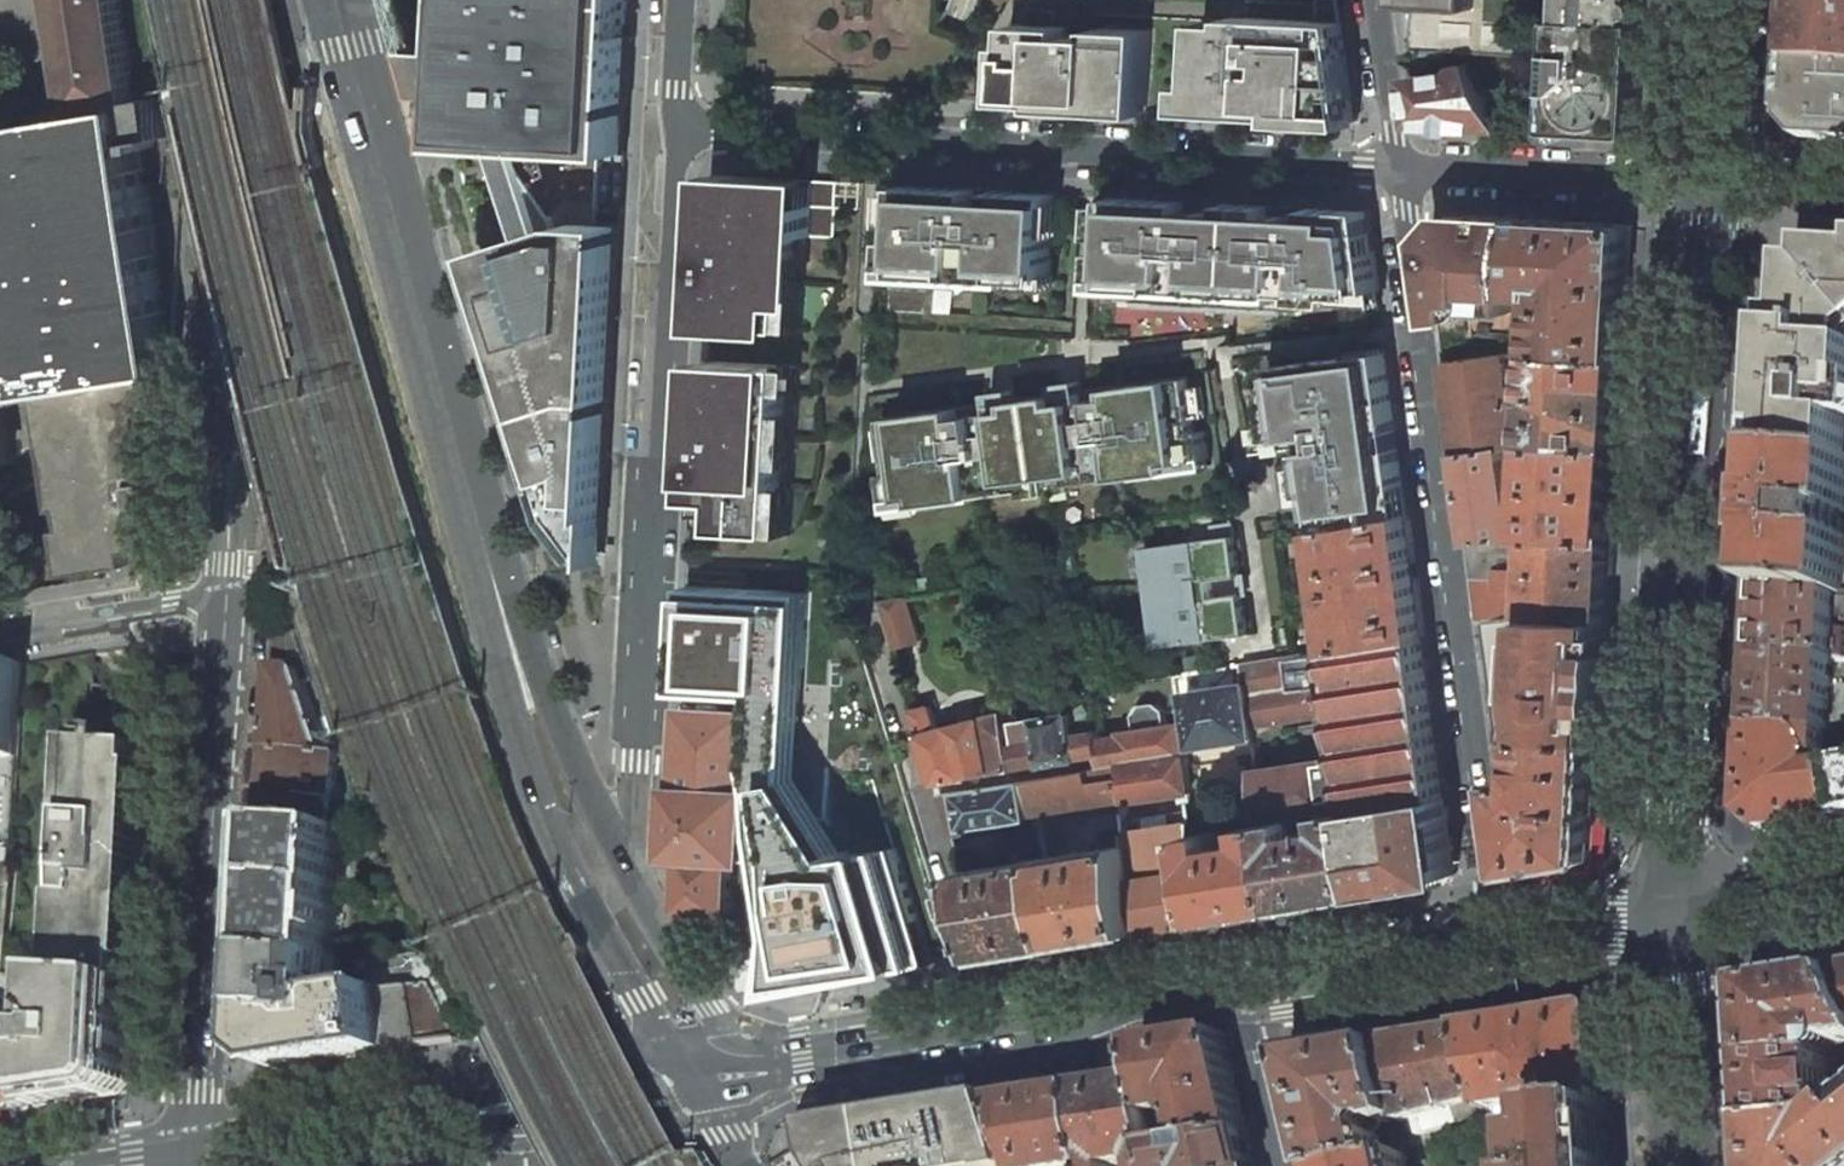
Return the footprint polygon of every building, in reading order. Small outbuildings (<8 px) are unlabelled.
[(82,115),(137,106),(136,100),(120,0),(63,0),(82,115)] [(456,157),(494,268),(571,510),(605,553),(613,407),(606,407),(607,398),(614,398),(624,214),(600,212),(604,150),(627,151),(634,34),(625,33),(627,0),(418,0),(456,157)] [(1402,1),(1417,2),(1414,57),(1440,58),(1446,57),(1447,52),(1521,55),(1524,0),(1402,0),(1402,1)] [(1555,131),(1639,136),(1645,22),(1637,21),(1638,0),(1562,0),(1555,131)] [(1796,17),(1794,63),(1799,63),(1843,66),(1843,0),(1797,0),(1796,17)] [(851,17),(865,17),(866,3),(852,3),(851,17)] [(1199,112),(1358,121),(1345,23),(1233,16),(1232,35),(1203,34),(1199,112)] [(1014,102),(1148,109),(1152,30),(1100,27),(1099,36),(1072,34),(1072,26),(1019,23),(1017,44),(1009,43),(1008,74),(1016,75),(1014,102)] [(1799,63),(1798,81),(1794,82),(1793,83),(1791,106),(1822,142),(1843,143),(1843,66),(1799,63)] [(1479,127),(1506,129),(1472,65),(1462,66),(1457,72),(1409,78),(1415,124),(1479,127)] [(171,337),(167,312),(170,312),(170,309),(167,309),(163,284),(165,284),(165,280),(163,280),(159,255),(161,255),(160,252),(158,252),(154,227),(156,227),(156,224),(154,224),(150,199),(152,199),(151,195),(149,195),(145,170),(147,170),(147,167),(144,167),(142,149),(156,147),(155,140),(168,137),(162,97),(136,100),(137,106),(82,115),(9,127),(14,160),(11,161),(11,164),(15,163),(19,188),(15,189),(15,192),(19,191),(23,216),(19,217),(20,220),(23,220),(27,245),(24,245),(24,248),(28,248),(32,273),(28,273),(28,276),(32,275),(36,300),(32,301),(33,305),(37,304),(40,329),(37,330),(37,333),(41,332),(45,357),(41,358),(46,392),(52,392),(80,572),(102,568),(118,566),(144,561),(142,549),(162,545),(174,337),(171,337)] [(801,180),(719,174),(718,194),(711,194),(707,247),(726,249),(725,258),(706,257),(702,320),(702,324),(714,325),(791,330),(798,234),(837,237),(840,182),(814,180),(812,205),(799,204),(801,180)] [(1056,193),(894,184),(890,267),(924,269),(978,271),(977,279),(1015,281),(1016,274),(1051,276),(1056,193)] [(1352,289),(1380,291),(1370,210),(1111,196),(1108,250),(1101,250),(1099,278),(1134,280),(1133,301),(1301,311),(1301,302),(1337,304),(1337,296),(1352,297),(1352,289)] [(1522,257),(1524,219),(1451,215),(1431,237),(1442,320),(1467,317),(1466,303),(1480,302),(1479,298),(1520,300),(1520,291),(1522,257)] [(1543,353),(1625,357),(1634,227),(1633,225),(1632,225),(1524,219),(1522,257),(1520,291),(1547,292),(1543,353)] [(1813,244),(1811,261),(1794,261),(1791,313),(1779,313),(1776,369),(1784,369),(1781,414),(1843,418),(1843,245),(1813,244)] [(978,271),(924,269),(924,276),(977,279),(978,271)] [(1520,312),(1520,300),(1479,298),(1480,302),(1466,303),(1467,317),(1471,317),(1475,315),(1479,310),(1520,312)] [(1533,407),(1533,413),(1539,414),(1538,441),(1620,448),(1625,357),(1543,353),(1540,407),(1533,407)] [(1399,434),(1389,359),(1357,363),(1357,356),(1268,367),(1278,439),(1312,435),(1328,433),(1330,448),(1314,450),(1316,464),(1306,465),(1310,495),(1321,494),(1325,528),(1410,514),(1399,434)] [(1509,356),(1447,362),(1460,452),(1504,446),(1520,444),(1509,356)] [(712,362),(709,362),(707,382),(699,381),(695,434),(715,435),(715,445),(695,444),(691,500),(694,500),(723,502),(721,530),(779,534),(791,367),(712,362)] [(1776,369),(1771,451),(1843,455),(1843,418),(1781,414),(1784,369),(1776,369)] [(1191,377),(886,418),(893,472),(885,473),(889,501),(923,496),(924,503),(1028,490),(1026,479),(1072,473),(1073,484),(1176,470),(1175,463),(1209,458),(1206,431),(1198,432),(1191,377)] [(0,397),(0,466),(14,464),(4,397),(0,397)] [(1312,435),(1314,450),(1330,448),(1328,433),(1312,435)] [(1620,448),(1538,441),(1533,529),(1532,535),(1536,534),(1614,539),(1620,448)] [(1504,446),(1460,452),(1472,544),(1516,537),(1515,531),(1504,446)] [(1771,451),(1771,453),(1775,453),(1773,496),(1769,496),(1766,543),(1771,544),(1768,586),(1836,590),(1843,591),(1843,585),(1843,572),(1843,522),(1843,512),(1843,455),(1771,451)] [(1310,495),(1306,465),(1295,467),(1299,497),(1310,495)] [(1418,576),(1410,514),(1325,528),(1324,528),(1329,566),(1323,567),(1324,573),(1330,572),(1340,649),(1426,635),(1418,576)] [(1216,538),(1147,547),(1160,646),(1250,634),(1245,594),(1216,598),(1214,579),(1243,576),(1236,522),(1214,525),(1216,538)] [(1516,537),(1472,544),(1482,622),(1516,617),(1517,589),(1532,590),(1531,614),(1535,614),(1545,612),(1610,618),(1614,539),(1536,534),(1534,567),(1519,566),(1520,537),(1516,537)] [(1728,550),(1726,601),(1740,601),(1742,550),(1728,550)] [(688,578),(681,698),(687,713),(750,718),(746,789),(751,793),(747,860),(778,892),(800,973),(802,984),(839,979),(958,960),(844,587),(688,578)] [(1759,652),(1832,657),(1836,590),(1768,586),(1763,586),(1761,620),(1759,652)] [(907,596),(880,600),(895,648),(920,640),(907,596)] [(1525,635),(1523,694),(1530,695),(1528,734),(1602,739),(1610,618),(1545,612),(1535,614),(1534,635),(1525,635)] [(295,614),(279,613),(272,749),(328,753),(302,678),(310,678),(295,614)] [(1523,694),(1525,635),(1534,635),(1535,614),(1531,614),(1516,617),(1482,622),(1497,731),(1528,734),(1530,695),(1523,694)] [(1340,649),(1244,664),(1246,683),(1253,738),(1256,762),(1275,759),(1272,735),(1278,734),(1277,723),(1311,718),(1315,743),(1332,740),(1328,715),(1343,712),(1349,757),(1258,771),(1265,822),(1265,825),(1276,823),(1298,820),(1334,814),(1356,811),(1447,797),(1436,714),(1426,635),(1340,649)] [(1757,683),(1755,727),(1828,731),(1832,657),(1759,652),(1757,683)] [(1171,654),(1156,656),(1160,684),(1165,683),(1168,699),(1179,698),(1176,675),(1174,675),(1171,654)] [(1725,663),(1723,693),(1736,694),(1738,664),(1725,663)] [(10,893),(25,665),(0,669),(0,894),(10,893)] [(1246,683),(1187,693),(1191,722),(1194,747),(1253,738),(1246,683)] [(929,701),(912,706),(936,783),(1018,770),(1012,745),(1005,710),(952,723),(953,727),(938,731),(929,701)] [(1100,739),(1098,740),(1101,756),(1103,768),(1188,757),(1183,723),(1167,726),(1165,712),(1156,704),(1142,706),(1135,715),(1137,730),(1122,732),(1122,736),(1100,739)] [(1019,744),(1012,745),(1018,770),(1101,756),(1098,740),(1100,739),(1099,731),(1076,735),(1072,714),(1062,716),(1061,710),(1046,712),(1047,718),(1015,723),(1019,744)] [(746,789),(750,718),(687,713),(684,788),(676,788),(672,855),(687,856),(685,907),(729,910),(732,859),(747,860),(751,793),(746,792),(746,789)] [(1749,814),(1767,831),(1843,818),(1843,806),(1837,766),(1818,767),(1819,756),(1828,756),(1826,753),(1828,731),(1755,727),(1749,814)] [(1506,806),(1515,871),(1517,872),(1594,859),(1596,857),(1602,739),(1528,734),(1497,731),(1506,806)] [(67,980),(137,983),(151,749),(129,747),(130,735),(118,734),(93,733),(93,747),(82,747),(75,878),(83,879),(80,902),(72,900),(67,980)] [(1836,749),(1843,748),(1843,737),(1836,738),(1836,749)] [(328,753),(272,749),(268,826),(336,831),(337,808),(343,808),(343,802),(337,801),(337,753),(328,753)] [(1103,768),(1092,770),(1094,781),(1122,777),(1126,801),(1191,793),(1193,792),(1188,757),(1103,768)] [(1092,770),(1030,780),(1034,800),(1037,814),(1116,801),(1118,814),(1127,812),(1126,801),(1122,777),(1094,781),(1092,770)] [(1030,780),(939,794),(949,825),(961,821),(962,829),(1027,818),(1026,808),(1032,807),(1030,800),(1034,800),(1030,780)] [(1391,891),(1450,879),(1457,873),(1447,797),(1356,811),(1361,843),(1367,892),(1391,891)] [(1130,831),(1195,823),(1193,811),(1128,820),(1130,831)] [(1298,820),(1276,823),(1290,907),(1341,899),(1367,895),(1367,892),(1361,843),(1356,811),(1334,814),(1336,825),(1300,832),(1298,820)] [(1218,830),(1196,833),(1207,920),(1262,912),(1271,910),(1290,907),(1276,823),(1265,825),(1265,822),(1254,824),(1257,838),(1220,844),(1218,830)] [(1195,823),(1130,831),(1132,844),(1144,931),(1188,924),(1207,920),(1196,833),(1195,823)] [(336,831),(268,826),(264,884),(340,889),(343,831),(336,831)] [(1040,828),(1016,833),(1019,849),(1044,843),(1040,828)] [(1132,844),(1046,857),(1064,944),(1104,937),(1144,931),(1132,844)] [(1017,852),(1010,854),(1011,863),(1019,862),(1017,852)] [(1011,863),(963,871),(989,956),(1027,949),(1064,944),(1046,857),(1019,862),(1011,863)] [(341,934),(343,913),(342,913),(339,910),(340,889),(264,884),(261,953),(337,957),(338,936),(340,936),(341,934)] [(0,894),(0,1002),(2,980),(3,979),(10,893),(0,894)] [(337,957),(261,953),(255,1054),(275,1069),(389,1051),(377,963),(377,960),(353,964),(357,994),(334,998),(337,957)] [(416,953),(377,963),(389,1051),(458,1039),(431,986),(424,987),(416,953)] [(1749,984),(1753,1043),(1754,1058),(1830,1053),(1833,1052),(1837,1049),(1839,1043),(1843,1043),(1843,979),(1839,970),(1749,984)] [(42,1105),(45,1037),(29,1036),(30,1028),(21,1028),(25,980),(3,979),(2,980),(0,1002),(0,1112),(42,1105)] [(43,980),(31,980),(30,993),(41,994),(43,980)] [(67,980),(49,980),(48,997),(66,998),(64,1026),(76,1030),(73,1040),(45,1037),(42,1105),(124,1093),(132,1084),(137,983),(67,980)] [(1595,1008),(1521,1020),(1469,1028),(1493,1111),(1535,1103),(1536,1102),(1540,1124),(1556,1121),(1556,1111),(1606,1105),(1601,1026),(1600,1012),(1599,1009),(1595,1008)] [(1493,1111),(1469,1028),(1425,1035),(1381,1042),(1403,1122),(1414,1119),(1415,1123),(1425,1121),(1428,1132),(1493,1114),(1493,1111)] [(1150,1078),(1160,1144),(1247,1133),(1223,1031),(1182,1038),(1141,1044),(1145,1057),(1150,1078)] [(1316,1165),(1352,1165),(1386,1158),(1380,1136),(1372,1132),(1372,1129),(1376,1120),(1380,1119),(1387,1123),(1401,1119),(1402,1122),(1403,1122),(1381,1042),(1380,1041),(1336,1048),(1294,1055),(1290,1058),(1316,1165)] [(1758,1125),(1829,1122),(1834,1118),(1834,1116),(1830,1055),(1830,1053),(1754,1058),(1758,1125)] [(1083,1089),(1095,1165),(1119,1165),(1145,1162),(1145,1165),(1164,1165),(1160,1144),(1150,1078),(1106,1085),(1083,1089)] [(1001,1102),(1019,1156),(1022,1165),(1095,1165),(1083,1089),(1019,1099),(1001,1102)] [(1019,1156),(1001,1102),(869,1123),(807,1133),(793,1165),(1022,1165),(1019,1156)] [(1608,1136),(1609,1136),(1606,1105),(1556,1111),(1556,1121),(1557,1138),(1530,1139),(1532,1165),(1610,1165),(1608,1136)] [(1758,1125),(1758,1139),(1759,1139),(1761,1165),(1843,1165),(1843,1107),(1834,1116),(1834,1118),(1829,1122),(1758,1125)] [(1160,1144),(1164,1165),(1255,1165),(1247,1133),(1160,1144)] [(1352,1165),(1406,1165),(1404,1154),(1386,1158),(1352,1165)]
